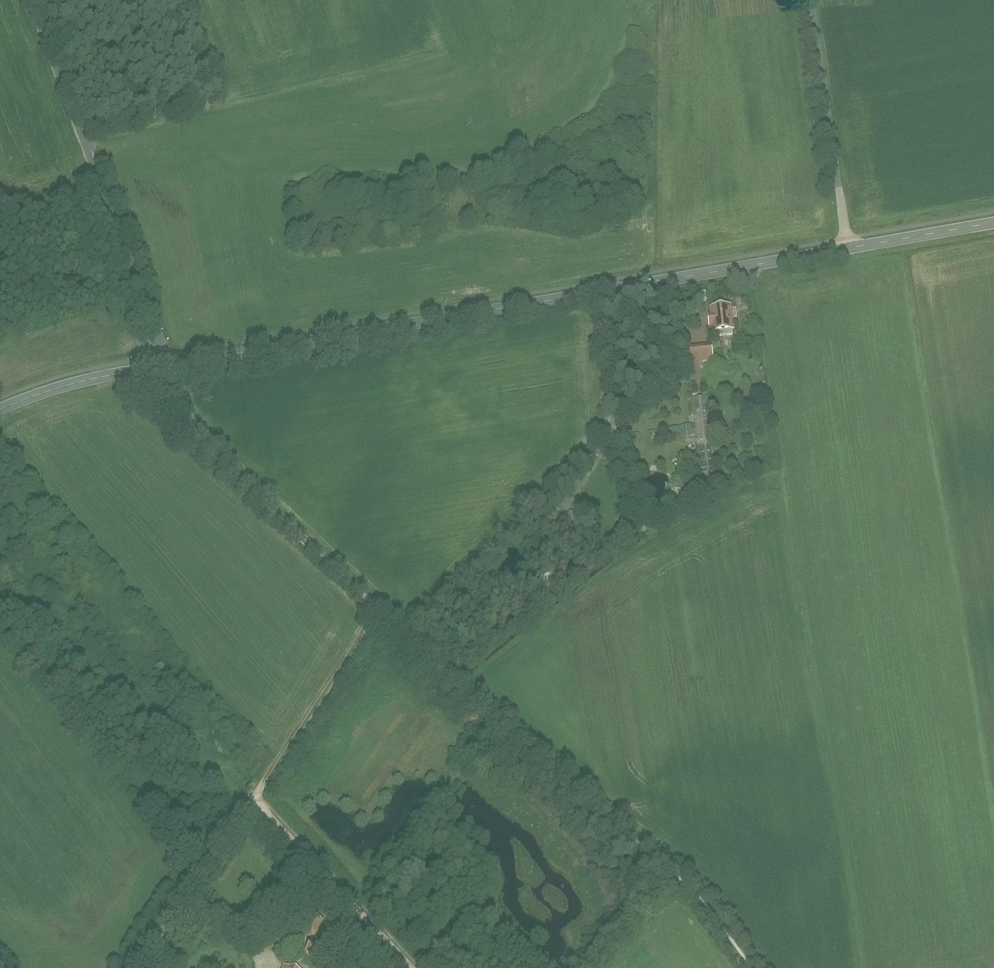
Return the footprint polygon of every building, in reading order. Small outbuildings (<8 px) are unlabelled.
[(704,290),(694,291),(694,299),(705,299),(704,290)] [(734,330),(732,305),(709,307),(711,332),(734,330)] [(712,348),(682,350),(683,363),(713,361),(712,348)] [(691,397),(694,424),(678,426),(680,441),(711,438),(706,396),(691,397)] [(544,586),(553,582),(549,572),(540,575),(544,586)] [(322,922),(309,915),(300,931),(314,938),(322,922)] [(283,924),(292,933),(299,925),(290,916),(283,924)] [(334,952),(323,946),(312,940),(306,951),(328,963),(334,952)]
